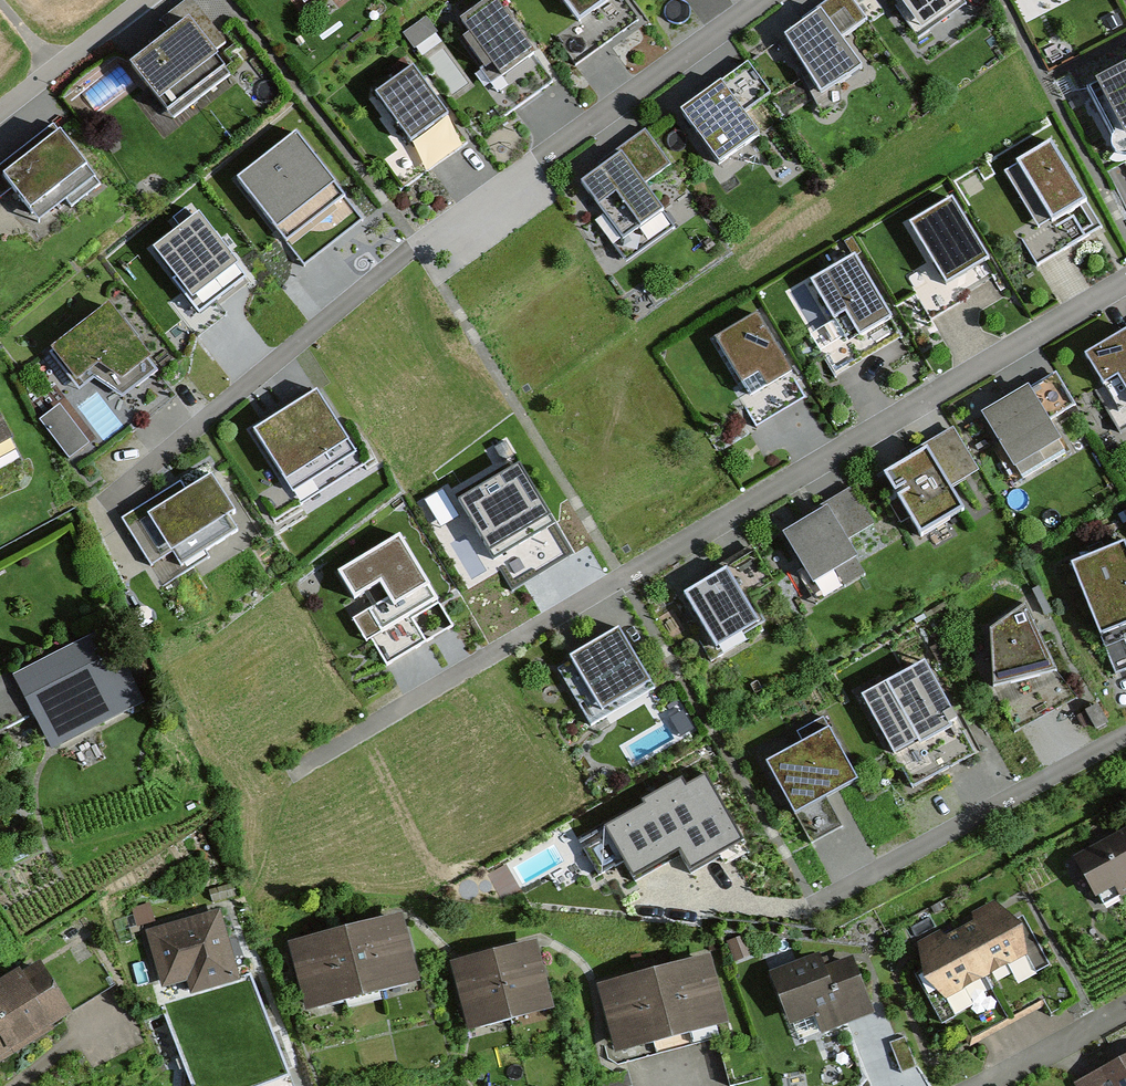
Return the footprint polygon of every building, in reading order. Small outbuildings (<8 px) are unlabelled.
[(192,0),(190,0),(159,23),(171,39),(129,71),(131,73),(158,109),(161,108),(172,123),(230,79),(212,55),(226,45),(192,0)] [(578,28),(618,0),(617,0),(558,0),(578,28)] [(852,0),(831,0),(802,20),(805,25),(785,40),(821,100),(862,73),(840,42),(868,22),(852,0)] [(922,35),(968,3),(966,0),(897,0),(922,35)] [(489,4),(452,32),(486,77),(477,84),(502,118),(548,83),(489,4)] [(426,16),(406,32),(424,56),(445,39),(426,16)] [(770,97),(748,66),(680,115),(719,169),(759,140),(743,117),(770,97)] [(412,69),(376,97),(412,145),(448,117),(412,69)] [(1089,91),(1120,155),(1125,153),(1125,73),(1089,91)] [(0,171),(0,207),(1,208),(11,200),(33,228),(64,204),(71,213),(99,191),(52,130),(0,171)] [(331,187),(295,142),(241,183),(277,229),(331,187)] [(1083,205),(1050,148),(1019,166),(1053,223),(1083,205)] [(660,215),(621,161),(584,187),(623,241),(660,215)] [(989,265),(952,202),(913,225),(909,227),(946,290),(989,265)] [(239,270),(199,217),(152,252),(192,305),(239,270)] [(888,321),(854,263),(815,285),(849,344),(888,321)] [(104,311),(45,356),(75,396),(91,385),(119,401),(153,376),(104,311)] [(789,376),(756,321),(719,343),(752,398),(789,376)] [(1081,366),(1122,432),(1125,430),(1125,339),(1081,366)] [(1053,378),(979,422),(1017,487),(1065,459),(1047,428),(1073,413),(1053,378)] [(344,445),(315,400),(259,436),(287,481),(344,445)] [(954,441),(882,483),(918,546),(962,520),(947,495),(976,478),(954,441)] [(182,486),(123,526),(155,572),(177,557),(186,570),(244,530),(211,481),(189,496),(182,486)] [(828,520),(777,550),(814,613),(865,582),(848,553),(876,536),(852,496),(823,512),(828,520)] [(424,588),(398,544),(343,576),(356,600),(383,584),(395,605),(424,588)] [(699,592),(679,603),(712,661),(757,636),(739,605),(770,587),(750,551),(694,582),(699,592)] [(1068,570),(1110,679),(1125,673),(1125,641),(1120,626),(1125,624),(1125,573),(1117,551),(1068,570)] [(1020,611),(985,635),(989,689),(1004,713),(1059,681),(1020,611)] [(647,692),(615,637),(563,667),(595,722),(647,692)] [(98,638),(11,684),(47,753),(134,708),(98,638)] [(926,663),(879,687),(888,705),(873,713),(913,790),(976,757),(926,663)] [(802,752),(768,771),(809,846),(839,829),(824,802),(856,785),(821,721),(793,736),(802,752)] [(680,786),(662,797),(690,848),(681,854),(692,873),(740,846),(705,782),(684,793),(680,786)] [(690,848),(662,797),(647,805),(650,810),(608,833),(634,880),(681,854),(690,848)] [(1074,864),(1094,896),(1115,883),(1125,899),(1125,832),(1074,864)] [(998,910),(958,930),(985,982),(1006,971),(1015,990),(1050,972),(1024,923),(1009,931),(998,910)] [(218,917),(149,936),(164,989),(189,982),(192,993),(235,981),(218,917)] [(397,921),(288,950),(304,1011),(413,983),(397,921)] [(963,994),(985,982),(958,930),(918,951),(927,968),(913,975),(939,1025),(971,1009),(963,994)] [(749,940),(732,946),(737,963),(755,957),(749,940)] [(531,947),(446,970),(463,1032),(548,1008),(531,947)] [(818,959),(770,978),(788,1023),(814,1013),(824,1038),(871,1019),(849,964),(824,974),(818,959)] [(708,960),(599,987),(615,1053),(725,1026),(708,960)] [(0,990),(0,1061),(66,1024),(36,970),(0,990)] [(1083,1085),(1125,1085),(1125,1063),(1083,1085)] [(597,1082),(598,1085),(632,1085),(629,1074),(597,1082)]
